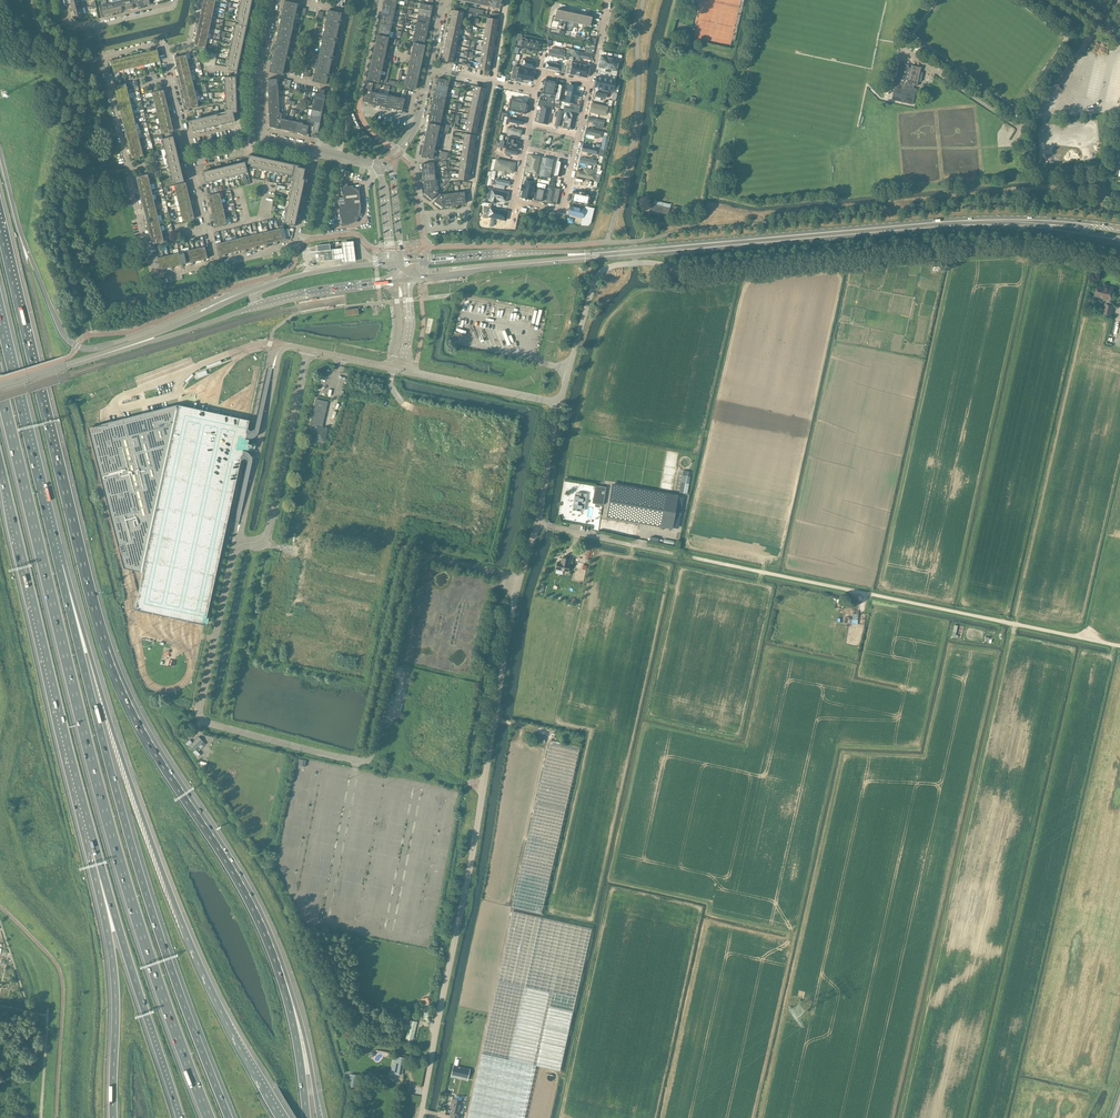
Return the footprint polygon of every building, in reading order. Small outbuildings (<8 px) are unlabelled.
[(118,1),(121,11),(126,9),(124,0),(122,0),(118,1)] [(130,0),(124,0),(126,9),(132,8),(130,0)] [(236,20),(239,21),(238,24),(236,23),(228,60),(226,59),(225,65),(229,66),(228,69),(237,71),(238,67),(236,67),(245,26),(247,26),(248,22),(246,22),(251,0),(241,0),(236,20)] [(489,6),(500,9),(502,0),(490,0),(489,6)] [(118,1),(112,2),(115,12),(121,11),(118,1)] [(284,1),(283,8),(281,18),(294,21),(298,4),(284,1)] [(81,2),(71,4),(72,10),(82,8),(81,2)] [(112,2),(107,4),(109,14),(115,12),(112,2)] [(432,5),(421,3),(420,9),(431,11),(432,5)] [(100,5),(103,15),(109,14),(107,4),(100,5)] [(82,8),(72,10),(74,16),(84,14),(82,8)] [(560,20),(562,11),(556,9),(554,21),(559,22),(559,19),(560,20)] [(342,13),(328,10),(324,28),(338,31),(342,13)] [(453,10),(451,16),(462,18),(463,12),(453,10)] [(566,21),(568,12),(562,11),(560,20),(559,19),(559,22),(561,23),(561,22),(564,22),(564,20),(566,21)] [(393,15),(382,12),(381,18),(392,20),(393,15)] [(212,18),(200,15),(200,14),(198,13),(197,16),(200,16),(199,20),(200,20),(211,23),(212,18)] [(592,17),(586,16),(584,25),(583,24),(582,27),(585,28),(585,25),(590,26),(592,17)] [(281,18),(278,29),(277,36),(290,39),(294,21),(281,18)] [(381,18),(380,24),(391,26),(392,20),(381,18)] [(428,22),(417,20),(416,26),(427,28),(428,22)] [(427,28),(416,26),(415,31),(426,34),(427,28)] [(449,27),(448,32),(459,35),(460,29),(449,27)] [(338,31),(324,28),(321,46),(334,48),(338,31)] [(379,29),(377,35),(388,37),(389,31),(379,29)] [(448,32),(447,38),(457,40),(459,35),(448,32)] [(207,38),(195,36),(196,35),(193,34),(193,36),(195,37),(194,41),(206,44),(207,38)] [(388,37),(377,35),(375,46),(386,48),(388,37)] [(277,36),(275,44),(273,54),(286,57),(290,39),(277,36)] [(425,39),(414,37),(413,43),(414,43),(423,45),(424,45),(425,39)] [(523,39),(521,48),(539,52),(541,43),(523,39)] [(206,44),(194,41),(193,49),(195,49),(195,47),(205,49),(206,44)] [(423,45),(414,43),(411,54),(422,56),(425,45),(424,45),(423,45)] [(334,48),(321,46),(317,63),(330,66),(334,48)] [(157,49),(153,50),(153,48),(150,49),(151,51),(152,50),(155,62),(160,61),(157,49)] [(151,51),(147,52),(150,64),(155,62),(152,50),(151,51)] [(566,54),(549,50),(548,55),(565,59),(566,54)] [(141,53),(137,54),(139,66),(145,65),(142,53),(143,53),(142,51),(140,51),(141,53)] [(374,51),(373,57),(383,60),(385,54),(374,51)] [(592,55),(575,51),(574,57),(590,60),(592,55)] [(147,52),(143,53),(142,53),(145,65),(150,64),(147,52)] [(137,54),(132,55),(132,53),(130,54),(130,56),(131,55),(134,67),(139,66),(137,54)] [(177,57),(176,54),(175,55),(174,55),(174,57),(176,62),(187,60),(186,54),(177,57)] [(273,54),(271,61),(269,72),(283,75),(286,57),(273,54)] [(130,56),(126,57),(129,69),(134,67),(131,55),(130,56)] [(454,57),(443,55),(442,60),(453,63),(454,57)] [(120,58),(116,59),(119,71),(124,70),(121,58),(122,58),(122,56),(119,56),(120,58)] [(602,56),(600,67),(618,72),(621,60),(602,56)] [(126,57),(122,58),(121,58),(124,70),(129,69),(126,57)] [(373,57),(370,68),(381,71),(383,60),(373,57)] [(523,58),(521,65),(535,68),(536,61),(523,58)] [(116,59),(108,61),(109,63),(111,63),(113,72),(119,71),(116,59)] [(421,61),(410,59),(409,65),(420,67),(421,61)] [(187,60),(176,62),(177,67),(174,67),(175,69),(177,69),(177,68),(189,65),(187,60)] [(563,65),(547,62),(545,69),(561,72),(563,65)] [(330,66),(317,63),(313,81),(326,84),(330,66)] [(917,86),(921,67),(911,65),(911,68),(908,67),(909,65),(900,63),(891,100),(913,105),(916,88),(914,88),(914,85),(917,86)] [(573,64),(570,73),(587,77),(589,68),(573,64)] [(177,68),(177,69),(178,73),(190,70),(189,65),(177,68)] [(409,65),(406,76),(417,79),(420,67),(409,65)] [(370,68),(368,80),(379,82),(381,71),(370,68)] [(534,72),(519,68),(516,78),(532,81),(534,72)] [(190,70),(178,73),(179,77),(179,78),(191,75),(190,70)] [(191,75),(179,78),(179,77),(177,77),(177,80),(180,79),(181,83),(192,80),(191,75)] [(225,112),(212,115),(191,120),(193,131),(235,121),(233,112),(237,112),(236,76),(225,76),(226,108),(225,108),(225,112)] [(406,76),(404,88),(415,90),(417,79),(406,76)] [(617,81),(598,77),(596,87),(615,91),(617,81)] [(449,80),(438,78),(437,84),(448,86),(449,80)] [(553,103),(558,82),(546,79),(542,101),(553,103)] [(192,80),(181,83),(181,87),(179,88),(180,90),(182,89),(182,88),(194,86),(192,80)] [(364,102),(369,103),(371,92),(373,83),(366,81),(363,99),(364,99),(365,101),(364,102)] [(569,103),(573,85),(558,82),(553,103),(564,105),(565,102),(569,103)] [(126,83),(116,85),(116,83),(113,84),(115,91),(116,91),(127,88),(126,83)] [(581,87),(573,85),(569,103),(565,102),(564,105),(577,108),(581,87)] [(194,86),(182,88),(182,89),(183,94),(195,91),(194,86)] [(486,88),(475,86),(473,92),(484,94),(486,88)] [(127,88),(116,91),(115,91),(116,95),(114,96),(114,98),(117,97),(116,96),(128,93),(127,88)] [(164,89),(159,91),(152,92),(153,98),(165,95),(165,96),(167,95),(167,93),(165,94),(164,89)] [(324,90),(319,89),(318,93),(315,93),(314,99),(324,101),(326,95),(323,94),(324,90)] [(183,94),(184,98),(184,99),(196,96),(195,91),(183,94)] [(377,93),(371,92),(369,103),(374,104),(377,93)] [(128,93),(116,96),(117,97),(118,101),(119,101),(130,99),(128,93)] [(165,95),(153,98),(154,103),(166,100),(165,96),(165,95)] [(445,97),(434,95),(433,101),(444,103),(445,97)] [(196,96),(184,99),(184,98),(182,98),(182,100),(185,100),(185,104),(197,101),(196,96)] [(405,99),(399,98),(397,109),(402,110),(405,99)] [(130,99),(119,101),(118,101),(119,106),(116,106),(117,108),(119,108),(119,107),(131,104),(130,99)] [(528,103),(510,99),(508,110),(526,114),(528,103)] [(166,100),(154,103),(155,108),(167,105),(167,104),(166,100)] [(197,101),(185,104),(187,111),(190,111),(189,109),(199,106),(197,101)] [(433,101),(432,106),(443,109),(444,103),(433,101)] [(549,124),(553,103),(542,101),(541,101),(536,122),(549,124)] [(167,105),(155,108),(157,113),(169,110),(168,106),(170,106),(169,103),(167,104),(167,105)] [(560,127),(564,105),(553,103),(549,124),(560,127)] [(592,103),(590,113),(607,116),(609,107),(592,103)] [(131,104),(119,107),(119,108),(120,112),(121,112),(132,109),(131,104)] [(572,129),(577,108),(564,105),(560,127),(572,129)] [(481,111),(470,108),(469,114),(480,117),(481,111)] [(132,109),(121,112),(120,112),(121,116),(119,116),(119,119),(122,118),(121,117),(133,114),(132,109)] [(169,110),(157,113),(158,118),(170,115),(170,117),(172,116),(172,114),(170,114),(169,110)] [(282,114),(281,114),(281,113),(279,113),(277,113),(269,114),(269,125),(272,126),(271,127),(276,128),(276,127),(279,128),(281,119),(281,118),(282,114)] [(133,114),(121,117),(122,118),(123,122),(124,122),(135,119),(133,114)] [(170,115),(158,118),(159,124),(171,121),(170,117),(170,115)] [(524,120),(510,116),(509,122),(523,125),(524,120)] [(589,116),(587,125),(604,129),(606,120),(589,116)] [(440,120),(429,117),(428,123),(439,125),(440,120)] [(135,119),(124,122),(123,122),(124,126),(121,127),(122,129),(124,128),(124,127),(136,125),(135,119)] [(171,121),(159,124),(160,129),(172,126),(172,125),(171,121)] [(428,123),(426,134),(437,137),(439,125),(428,123)] [(172,126),(160,129),(162,134),(174,131),(173,127),(175,126),(174,124),(172,125),(172,126)] [(136,125),(124,127),(124,128),(125,133),(126,132),(137,130),(136,125)] [(477,128),(466,125),(465,131),(476,133),(477,128)] [(522,130),(508,127),(506,134),(521,137),(522,130)] [(586,129),(585,134),(602,138),(603,133),(586,129)] [(137,130),(126,132),(125,133),(126,137),(124,137),(124,139),(127,139),(126,138),(138,135),(137,130)] [(426,134),(423,145),(434,148),(437,137),(426,134)] [(496,139),(495,146),(497,147),(503,148),(504,141),(502,140),(503,135),(500,134),(499,139),(496,139)] [(138,135),(126,138),(127,139),(128,143),(129,143),(140,140),(138,135)] [(184,181),(173,136),(162,138),(171,175),(169,175),(171,181),(175,180),(175,183),(184,181)] [(140,140),(129,143),(128,143),(129,147),(126,148),(127,150),(129,149),(129,148),(141,145),(140,140)] [(598,148),(583,144),(582,151),(596,154),(598,148)] [(143,145),(141,145),(129,148),(129,149),(130,153),(131,153),(142,150),(144,150),(143,145)] [(423,145),(421,157),(432,159),(434,148),(423,145)] [(142,150),(131,153),(130,153),(132,161),(134,160),(134,158),(143,156),(142,150)] [(448,153),(440,151),(438,158),(446,160),(448,153)] [(298,165),(260,157),(249,154),(247,163),(251,164),(250,168),(256,169),(256,167),(292,175),(291,180),(293,180),(284,222),(295,224),(305,179),(303,179),(305,168),(298,167),(298,165)] [(537,173),(541,158),(531,156),(528,171),(537,173)] [(548,176),(551,160),(543,158),(540,175),(548,176)] [(580,158),(579,163),(596,166),(597,161),(580,158)] [(516,164),(496,159),(494,170),(513,174),(516,164)] [(203,171),(203,172),(203,173),(206,182),(248,172),(245,161),(203,171)] [(564,163),(558,161),(554,175),(561,177),(564,163)] [(578,170),(577,177),(594,180),(595,174),(593,174),(594,170),(584,168),(583,172),(578,170)] [(148,174),(138,176),(137,174),(135,175),(137,182),(138,182),(149,179),(148,174)] [(149,179),(138,182),(137,182),(138,186),(136,187),(136,189),(139,188),(138,187),(150,184),(149,179)] [(536,183),(525,181),(522,197),(532,199),(536,183)] [(186,182),(174,185),(175,190),(187,187),(187,188),(190,188),(189,186),(187,186),(186,182)] [(358,187),(353,188),(353,185),(348,186),(347,183),(342,184),(344,205),(339,206),(341,226),(349,225),(349,224),(352,223),(355,222),(358,219),(359,216),(360,213),(360,209),(361,209),(358,187)] [(150,184),(138,187),(139,188),(140,192),(141,192),(151,190),(150,184)] [(546,186),(538,184),(535,200),(543,201),(546,186)] [(187,187),(175,190),(176,195),(188,193),(187,188),(187,187)] [(556,189),(550,188),(547,203),(553,205),(556,189)] [(151,190),(141,192),(140,192),(141,197),(141,198),(153,195),(151,190)] [(508,193),(491,190),(490,199),(507,202),(508,193)] [(436,191),(425,192),(425,194),(428,193),(428,196),(432,199),(438,192),(436,191)] [(219,192),(207,195),(209,201),(210,200),(221,198),(219,192)] [(188,193),(176,195),(178,201),(190,198),(189,197),(188,193)] [(440,194),(434,201),(438,204),(441,204),(441,206),(443,206),(441,195),(440,194)] [(153,195),(141,198),(141,197),(138,197),(139,199),(141,199),(142,203),(143,203),(154,200),(153,195)] [(190,198),(178,201),(179,206),(191,203),(190,199),(192,198),(192,196),(189,197),(190,198)] [(572,196),(570,205),(587,209),(589,199),(583,198),(578,197),(572,196)] [(221,198),(210,200),(209,201),(210,205),(210,206),(222,203),(221,198)] [(154,200),(143,203),(142,203),(143,207),(141,207),(141,210),(144,209),(143,208),(155,205),(154,200)] [(191,203),(179,206),(180,211),(192,208),(192,209),(195,209),(194,206),(192,207),(191,203)] [(222,203),(210,206),(210,205),(208,205),(208,208),(210,207),(211,211),(223,208),(222,203)] [(143,208),(144,209),(145,213),(146,213),(156,210),(155,205),(143,208)] [(668,216),(670,209),(653,205),(651,212),(668,216)] [(570,207),(568,215),(583,218),(585,210),(570,207)] [(192,208),(180,211),(181,216),(193,213),(192,209),(192,208)] [(223,208),(211,211),(212,215),(210,216),(211,218),(213,217),(213,216),(225,213),(223,208)] [(508,212),(490,208),(488,217),(506,221),(508,212)] [(697,216),(698,210),(689,208),(688,214),(697,216)] [(193,213),(181,216),(183,222),(195,219),(193,213)] [(225,213),(213,216),(213,217),(214,221),(215,221),(226,219),(225,213)] [(226,219),(215,221),(214,221),(215,227),(227,224),(226,219)] [(160,226),(160,223),(159,221),(147,224),(148,228),(146,228),(146,230),(149,230),(148,229),(160,226)] [(283,227),(278,229),(281,241),(288,239),(288,237),(286,237),(283,227)] [(278,229),(273,230),(276,242),(275,242),(275,244),(277,244),(277,242),(281,241),(278,229)] [(273,230),(268,231),(271,243),(275,242),(276,242),(273,230)] [(268,231),(262,232),(265,244),(266,244),(271,243),(268,231)] [(262,232),(257,234),(260,246),(264,245),(265,247),(267,246),(266,244),(265,244),(262,232)] [(257,234),(252,235),(255,247),(254,247),(254,249),(257,249),(256,247),(260,246),(257,234)] [(252,235),(247,236),(250,248),(254,247),(255,247),(252,235)] [(163,236),(151,239),(150,238),(148,238),(149,241),(151,240),(152,244),(164,242),(163,236)] [(247,236),(242,237),(245,249),(246,249),(250,248),(247,236)] [(242,237),(237,239),(239,251),(244,250),(244,252),(246,251),(246,249),(245,249),(242,237)] [(237,239),(231,240),(234,252),(233,252),(234,254),(236,254),(235,252),(239,251),(237,239)] [(231,240),(226,241),(229,253),(233,252),(234,252),(231,240)] [(226,241),(221,242),(224,254),(225,254),(229,253),(226,241)] [(353,241),(341,242),(342,248),(332,249),(333,260),(343,259),(344,263),(356,262),(353,241)] [(221,242),(216,244),(219,256),(223,255),(223,257),(226,256),(225,254),(224,254),(221,242)] [(330,244),(317,245),(317,248),(317,251),(319,251),(319,255),(323,255),(324,261),(333,260),(332,249),(330,249),(330,247),(330,244)] [(205,246),(199,248),(202,260),(201,260),(202,262),(204,262),(203,259),(208,258),(205,246)] [(199,248),(194,249),(197,261),(201,260),(202,260),(199,248)] [(194,249),(189,250),(192,262),(193,262),(197,261),(194,249)] [(189,250),(184,251),(187,263),(191,262),(191,265),(194,264),(193,262),(192,262),(189,250)] [(184,251),(179,253),(182,265),(180,265),(181,267),(183,266),(183,264),(187,263),(184,251)] [(179,253),(174,254),(176,266),(180,265),(182,265),(179,253)] [(174,254),(168,255),(171,267),(172,267),(176,266),(174,254)] [(168,255),(163,256),(166,268),(170,267),(171,270),(173,269),(172,267),(171,267),(168,255)] [(163,256),(158,258),(160,267),(158,268),(158,270),(166,268),(163,256)] [(1111,315),(1113,306),(1109,305),(1110,299),(1113,287),(1108,286),(1108,288),(1097,286),(1095,295),(1106,298),(1105,304),(1102,313),(1111,315)] [(358,308),(344,310),(345,316),(359,315),(358,308)] [(328,402),(316,399),(309,427),(315,429),(313,440),(324,442),(327,429),(322,428),(328,402)] [(224,540),(241,461),(242,456),(243,450),(245,450),(249,451),(250,451),(251,451),(252,451),(252,450),(253,450),(254,450),(254,449),(255,448),(255,447),(255,446),(256,446),(256,445),(255,444),(255,443),(255,442),(254,441),(253,440),(252,440),(251,440),(250,439),(249,439),(247,439),(246,439),(246,438),(247,433),(248,428),(250,420),(246,419),(242,418),(238,417),(233,416),(228,415),(223,414),(218,413),(214,412),(210,411),(206,411),(202,410),(198,409),(194,408),(190,407),(186,406),(182,405),(178,404),(102,424),(92,426),(88,427),(124,567),(129,569),(138,571),(143,572),(135,609),(137,610),(141,611),(145,612),(149,612),(153,613),(157,614),(162,615),(165,616),(168,617),(169,617),(172,617),(178,619),(183,620),(187,621),(193,622),(197,623),(201,624),(207,625),(209,618),(207,617),(224,540)] [(565,481),(559,516),(561,513),(562,514),(562,517),(564,517),(566,511),(567,509),(564,508),(564,505),(566,506),(566,505),(569,502),(562,497),(566,498),(566,497),(568,494),(565,492),(567,489),(575,491),(570,487),(572,485),(567,481),(565,481)] [(603,505),(606,487),(595,485),(592,503),(603,505)] [(610,486),(605,517),(672,528),(677,496),(610,486)] [(580,513),(583,497),(584,497),(585,494),(577,493),(576,496),(574,496),(572,512),(573,513),(579,513),(580,513)] [(568,572),(569,565),(568,564),(569,559),(562,558),(561,563),(557,562),(555,569),(568,572)] [(544,743),(546,736),(537,734),(536,741),(544,743)] [(194,751),(203,741),(198,737),(192,743),(189,740),(186,743),(194,751)] [(541,916),(579,749),(549,742),(512,909),(541,916)] [(536,1065),(560,1070),(591,928),(541,918),(513,911),(467,1117),(524,1117),(536,1065)] [(417,1022),(416,1022),(410,1020),(405,1041),(412,1043),(417,1022)] [(399,1062),(394,1061),(392,1071),(397,1072),(397,1073),(401,1073),(404,1059),(400,1058),(399,1062)] [(462,1100),(452,1098),(449,1112),(451,1112),(450,1117),(455,1117),(459,1117),(460,1114),(459,1114),(462,1100)]
